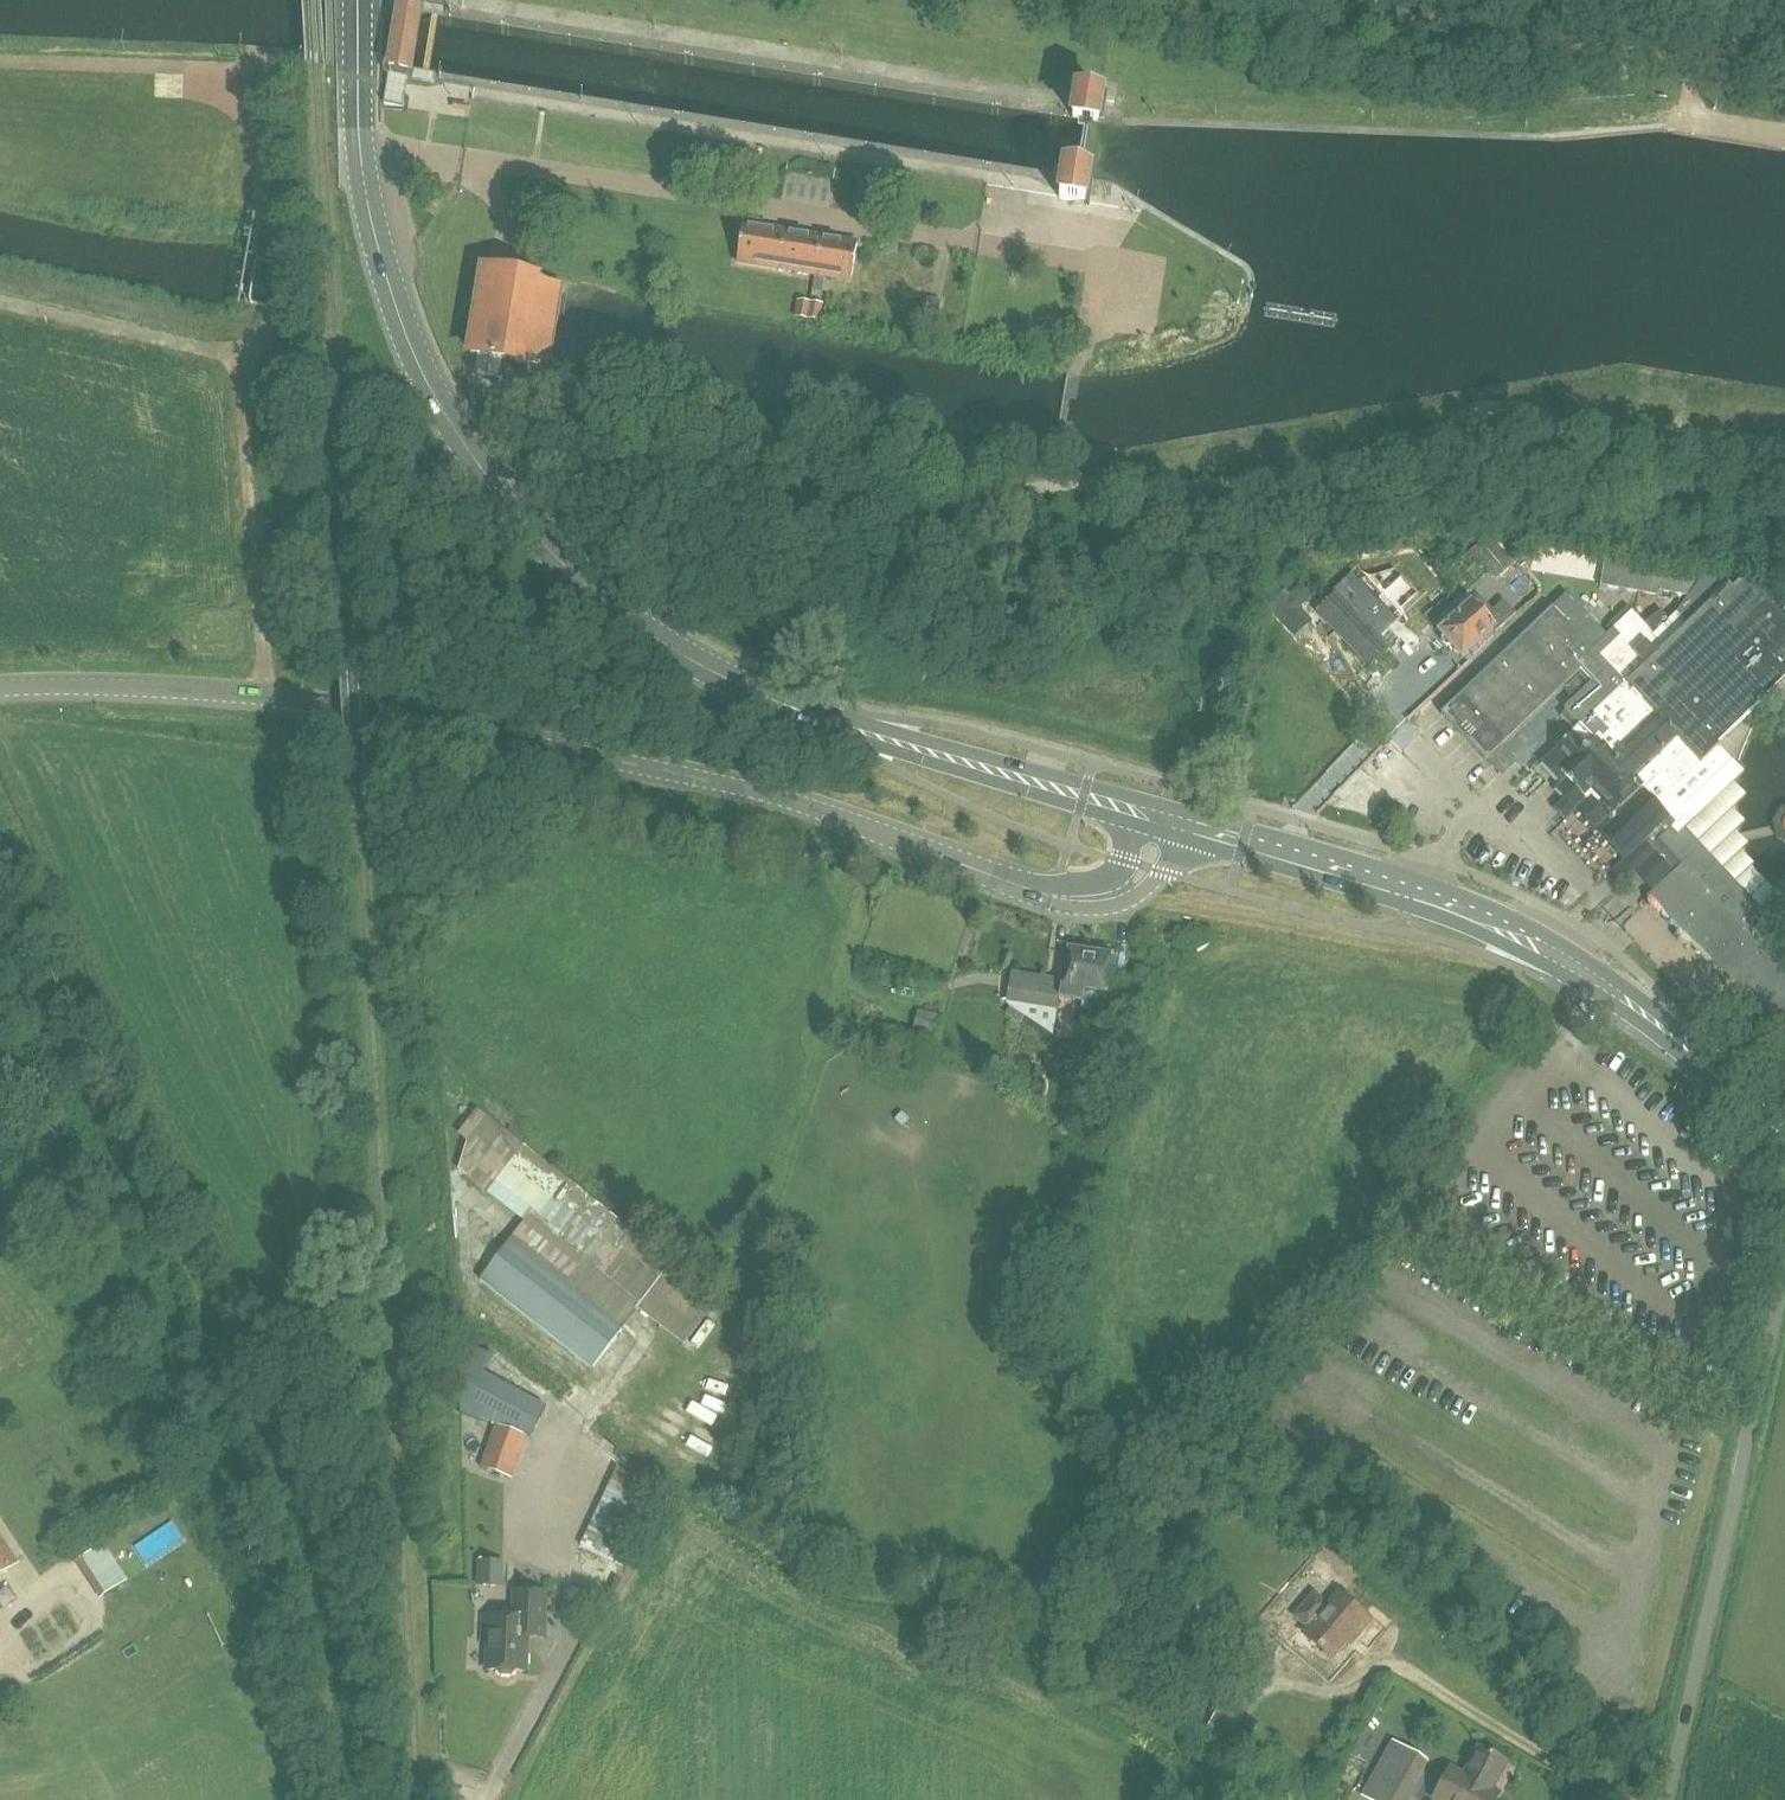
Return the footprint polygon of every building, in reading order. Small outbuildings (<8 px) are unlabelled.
[(411,69),(421,9),(400,6),(390,65),(411,69)] [(1077,91),(1073,117),(1099,121),(1103,96),(1077,91)] [(1064,173),(1060,199),(1085,203),(1090,177),(1064,173)] [(776,266),(782,231),(744,224),(738,260),(776,266)] [(814,273),(820,237),(782,231),(776,266),(814,273)] [(820,237),(814,273),(852,279),(858,244),(820,237)] [(548,363),(561,283),(484,270),(471,353),(479,354),(476,372),(541,382),(544,363),(548,363)] [(796,299),(793,318),(807,320),(810,301),(796,299)] [(810,301),(807,320),(821,322),(824,303),(810,301)] [(1515,563),(1491,534),(1470,551),(1495,580),(1515,563)] [(1707,574),(1605,556),(1600,586),(1659,597),(1660,591),(1702,599),(1701,599),(1705,574),(1707,575),(1707,574)] [(1337,595),(1319,611),(1369,665),(1386,648),(1374,635),(1419,594),(1402,576),(1357,617),(1337,595)] [(1443,714),(1491,765),(1506,751),(1500,744),(1579,668),(1582,671),(1579,673),(1587,681),(1589,679),(1592,682),(1565,708),(1566,709),(1561,714),(1576,730),(1557,748),(1556,748),(1543,761),(1562,782),(1556,787),(1656,892),(1650,898),(1685,934),(1725,977),(1728,980),(1784,1040),(1784,936),(1683,829),(1694,819),(1669,792),(1700,763),(1702,764),(1784,683),(1784,609),(1779,615),(1743,578),(1733,588),(1729,584),(1688,624),(1677,612),(1655,634),(1632,611),(1607,636),(1567,594),(1440,714),(1442,715),(1443,714)] [(1295,635),(1311,620),(1299,607),(1312,595),(1301,584),(1289,594),(1284,589),(1267,605),(1295,635)] [(1463,657),(1481,641),(1493,629),(1496,632),(1517,613),(1505,600),(1493,611),(1480,596),(1474,602),(1440,632),(1443,635),(1443,641),(1447,645),(1452,645),(1463,657)] [(1067,949),(1061,985),(1067,986),(1066,991),(1084,994),(1090,952),(1082,951),(1082,948),(1071,947),(1070,949),(1067,949)] [(1084,994),(1083,1005),(1100,1008),(1103,992),(1109,993),(1114,956),(1110,956),(1111,953),(1099,951),(1099,954),(1090,952),(1084,994)] [(1010,983),(1007,1002),(1053,1034),(1060,991),(1010,983)] [(922,1009),(911,1041),(935,1049),(945,1016),(922,1009)] [(496,1473),(511,1478),(526,1436),(548,1407),(460,1359),(460,1379),(461,1411),(497,1425),(484,1459),(499,1465),(496,1473)] [(581,1546),(624,1566),(660,1498),(618,1467),(581,1546)] [(18,1562),(0,1535),(0,1574),(18,1562)] [(479,1586),(504,1587),(505,1562),(479,1561),(479,1586)] [(514,1617),(483,1615),(482,1637),(488,1638),(487,1669),(497,1669),(501,1673),(511,1674),(515,1670),(526,1670),(527,1629),(544,1629),(545,1592),(515,1591),(514,1617)] [(1340,1593),(1329,1605),(1315,1592),(1296,1615),(1310,1627),(1306,1632),(1319,1644),(1318,1645),(1332,1656),(1344,1642),(1348,1645),(1370,1619),(1340,1593)] [(1510,1763),(1481,1747),(1466,1776),(1450,1768),(1434,1797),(1440,1799),(1496,1799),(1499,1794),(1494,1792),(1510,1763)] [(1384,1760),(1364,1797),(1370,1799),(1403,1799),(1416,1778),(1384,1760)]
